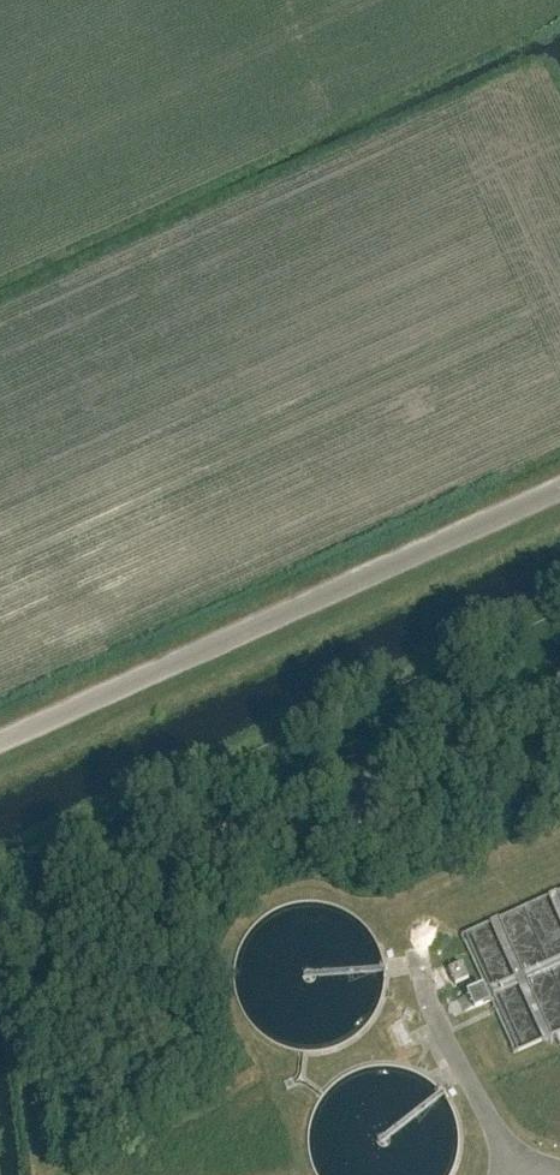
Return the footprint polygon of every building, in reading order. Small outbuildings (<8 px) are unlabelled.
[(502,997),(526,1046),(559,1029),(559,889),(476,932),(493,967),(461,983),(475,1010),(475,1011),(502,997)]
